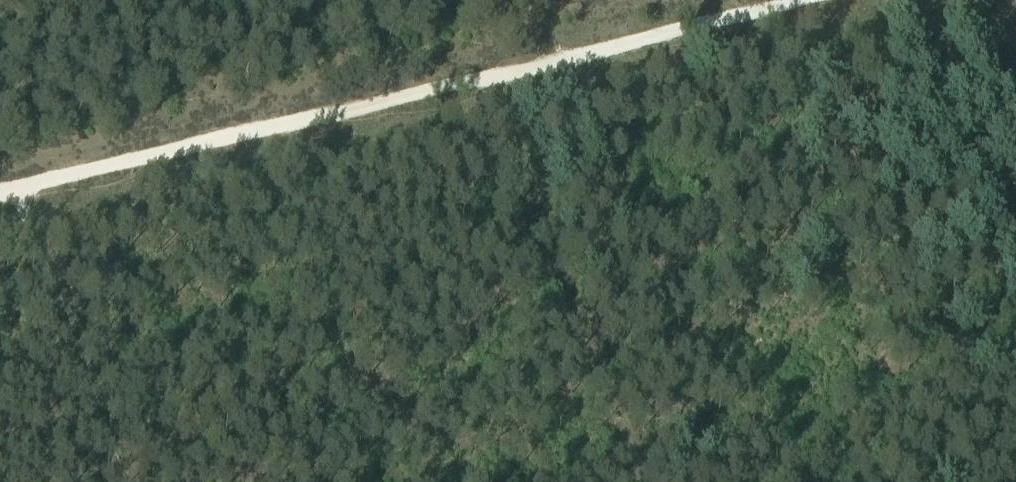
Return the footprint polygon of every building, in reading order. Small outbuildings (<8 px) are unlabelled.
[(477,79),(494,74),(491,65),(474,69),(477,79)]
